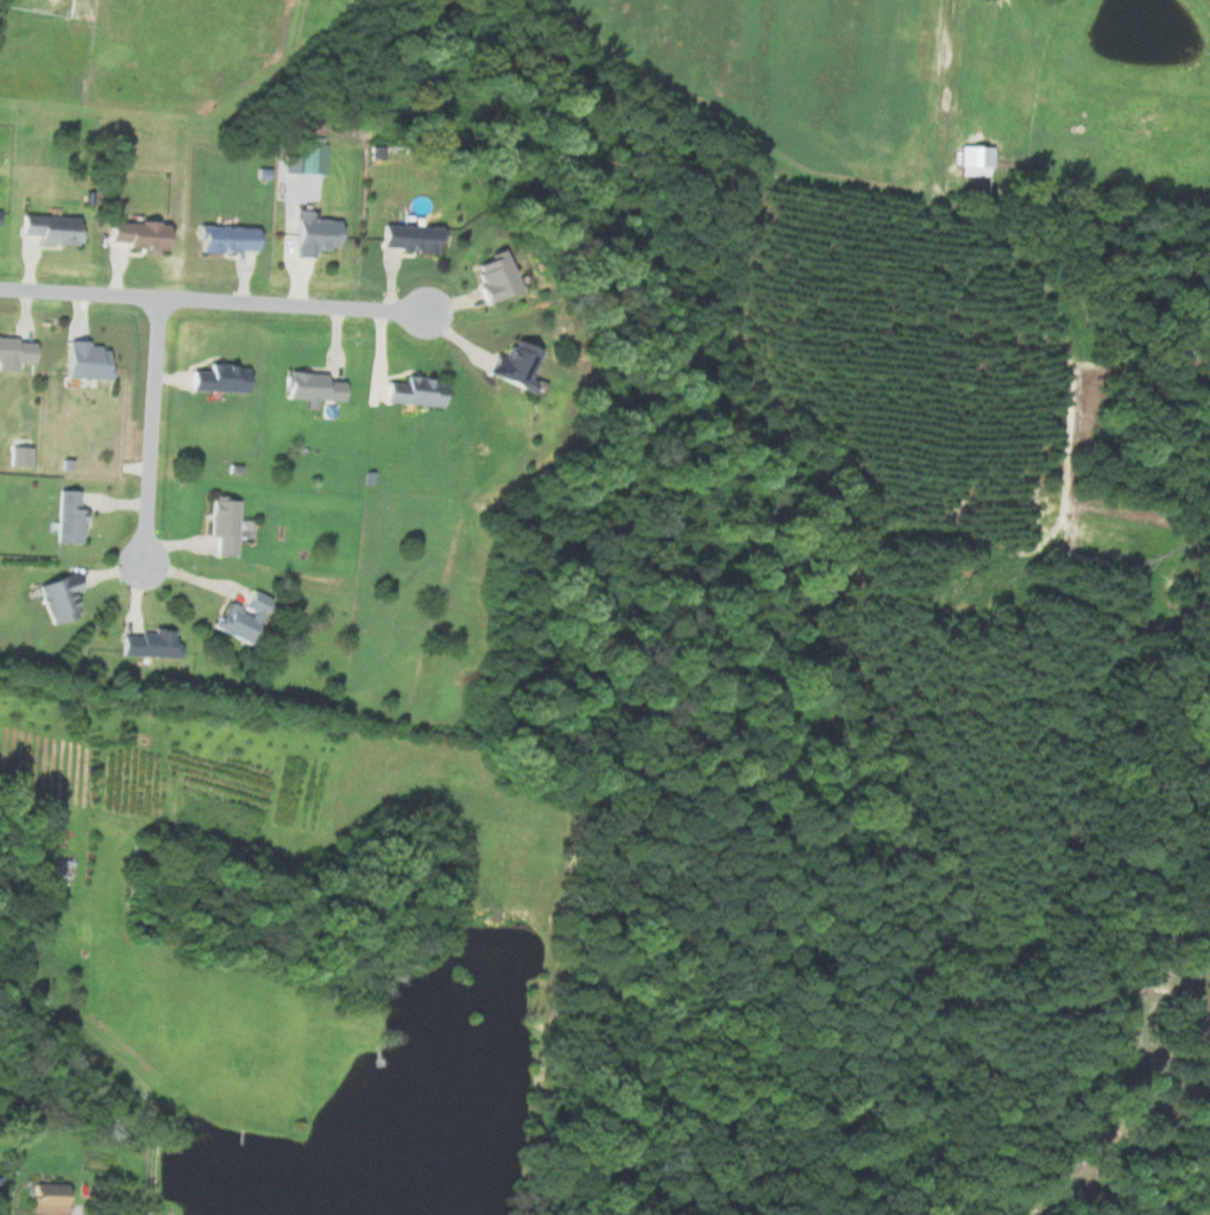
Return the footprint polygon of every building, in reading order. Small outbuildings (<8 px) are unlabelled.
[(283,174),(312,174),(313,144),(298,144),(298,158),(283,157),(283,174)] [(991,147),(959,147),(959,176),(990,177),(991,147)] [(293,258),(312,258),(313,249),(336,250),(337,220),(308,220),(308,211),(295,211),(293,258)] [(37,236),(37,243),(74,245),(75,217),(19,215),(18,235),(37,236)] [(107,242),(125,242),(125,250),(161,251),(162,224),(107,222),(107,242)] [(379,251),(436,251),(437,227),(380,226),(379,251)] [(253,253),(253,229),(198,227),(198,252),(253,253)] [(486,303),(519,289),(502,251),(470,265),(486,303)] [(15,362),(30,363),(31,340),(0,339),(0,371),(14,372),(15,362)] [(525,380),(538,351),(511,340),(503,359),(493,355),(484,374),(527,393),(532,383),(525,380)] [(64,379),(107,380),(108,346),(66,344),(64,379)] [(247,367),(206,365),(206,371),(189,371),(188,392),(246,394),(247,367)] [(341,402),(341,384),(326,383),(326,372),(286,372),(285,400),(305,400),(305,410),(315,410),(315,401),(341,402)] [(385,382),(384,404),(440,407),(441,380),(403,378),(403,383),(385,382)] [(82,544),(83,510),(78,510),(78,491),(57,490),(55,543),(82,544)] [(215,556),(235,556),(235,536),(253,536),(253,521),(237,521),(237,499),(208,499),(208,537),(215,537),(215,556)] [(49,625),(77,616),(70,594),(77,592),(71,574),(36,585),(49,625)] [(119,635),(118,656),(178,659),(179,644),(172,644),(173,631),(153,630),(152,637),(119,635)] [(30,1213),(64,1213),(63,1183),(29,1183),(30,1213)]
